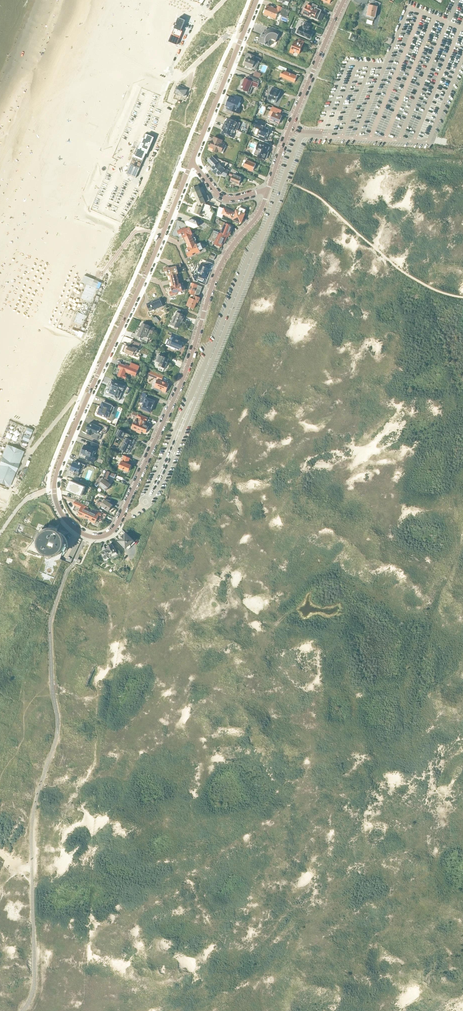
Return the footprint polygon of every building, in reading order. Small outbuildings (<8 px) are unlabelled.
[(379,7),(379,8),(381,3),(374,0),(368,0),(362,16),(374,21),(375,17),(376,17),(378,6),(379,7)] [(312,3),(311,6),(308,4),(307,5),(306,5),(303,13),(317,19),(321,12),(320,12),(321,10),(317,8),(318,6),(312,3)] [(289,10),(284,8),(278,6),(277,9),(267,5),(264,14),(276,18),(278,13),(287,17),(289,10)] [(175,25),(169,41),(177,45),(183,31),(181,30),(186,20),(179,17),(176,22),(175,22),(174,25),(175,25)] [(300,26),(297,32),(310,38),(313,32),(309,30),(312,23),(306,21),(303,28),(300,26)] [(260,39),(260,42),(270,46),(270,45),(274,46),(276,42),(280,32),(278,31),(279,29),(273,27),(272,28),(270,29),(267,29),(265,30),(263,32),(262,33),(261,36),(260,39)] [(389,45),(391,39),(385,36),(382,42),(389,45)] [(299,54),(304,41),(299,39),(298,42),(294,41),(290,52),(293,53),(294,51),(299,54)] [(256,71),(257,72),(258,69),(257,69),(259,63),(260,64),(262,58),(247,52),(245,57),(247,58),(244,64),(249,66),(248,67),(256,70),(256,71)] [(285,71),(286,68),(280,65),(279,68),(283,70),(280,76),(295,82),(297,76),(285,71)] [(261,79),(259,78),(253,76),(250,75),(248,79),(245,78),(241,88),(248,91),(251,86),(257,88),(261,79)] [(175,92),(185,95),(187,89),(177,85),(175,92)] [(275,89),(272,88),(272,90),(268,99),(272,101),(271,102),(276,103),(277,100),(281,91),(275,89)] [(242,98),(238,96),(236,95),(234,98),(229,96),(228,101),(226,105),(228,106),(227,109),(239,114),(241,109),(238,108),(242,98)] [(279,124),(282,116),(280,115),(282,110),(273,106),(269,114),(272,116),(270,120),(279,124)] [(225,126),(234,129),(238,130),(241,123),(239,122),(238,122),(235,121),(236,118),(234,117),(233,120),(228,118),(225,126)] [(266,123),(260,121),(256,119),(253,126),(260,129),(257,134),(262,136),(261,138),(265,140),(266,138),(269,130),(264,127),(266,123)] [(232,133),(234,129),(225,126),(222,133),(233,137),(234,134),(232,133)] [(136,178),(139,168),(146,153),(147,153),(154,137),(144,133),(137,151),(136,150),(132,161),(130,164),(126,174),(136,178)] [(223,153),(223,152),(226,145),(224,145),(225,143),(222,141),(223,140),(214,137),(212,143),(210,142),(209,146),(214,148),(213,151),(217,152),(217,151),(221,152),(223,153)] [(258,145),(255,151),(254,154),(266,159),(268,153),(267,153),(269,147),(259,142),(258,145)] [(213,156),(210,162),(214,166),(213,167),(212,168),(214,171),(218,175),(220,174),(221,173),(223,174),(226,176),(228,171),(225,169),(224,168),(229,163),(224,161),(222,160),(213,156)] [(249,157),(249,158),(246,157),(245,159),(247,160),(244,166),(249,168),(249,169),(252,171),(252,169),(254,170),(256,164),(253,162),(254,159),(249,157)] [(233,168),(231,172),(229,175),(232,176),(231,180),(239,184),(242,177),(237,175),(238,172),(233,168)] [(194,192),(198,201),(199,205),(204,203),(206,202),(199,186),(192,188),(194,192)] [(199,205),(198,201),(194,212),(199,214),(200,214),(204,203),(199,205)] [(222,211),(219,209),(217,212),(222,214),(222,213),(232,218),(232,219),(233,219),(233,221),(239,223),(239,222),(240,222),(244,212),(245,212),(246,209),(240,206),(238,210),(236,209),(235,211),(224,207),(222,211)] [(185,237),(191,234),(193,233),(191,230),(193,229),(192,228),(195,226),(199,223),(198,221),(194,219),(192,220),(192,219),(186,222),(188,226),(189,226),(190,227),(187,228),(186,227),(178,230),(179,234),(182,233),(184,237),(185,237)] [(219,232),(214,244),(217,245),(221,246),(223,242),(225,243),(228,236),(230,231),(231,231),(233,226),(224,222),(222,228),(221,227),(220,228),(219,228),(218,231),(219,232)] [(219,232),(218,231),(213,229),(209,240),(214,242),(213,243),(214,244),(219,232)] [(193,238),(191,234),(185,237),(190,247),(196,244),(194,240),(196,240),(195,237),(193,238)] [(197,244),(196,244),(190,247),(188,247),(190,252),(187,253),(189,257),(193,255),(193,253),(199,250),(200,252),(205,250),(203,246),(199,248),(197,244)] [(214,260),(217,254),(210,251),(208,257),(214,260)] [(213,263),(206,261),(205,264),(201,263),(200,267),(198,271),(201,272),(199,276),(198,279),(204,281),(205,278),(210,266),(211,267),(213,263)] [(177,273),(179,273),(178,269),(182,268),(181,263),(176,265),(176,266),(169,268),(169,266),(164,268),(165,271),(168,271),(169,275),(171,275),(170,275),(177,273)] [(170,275),(171,275),(173,286),(180,284),(177,273),(170,275)] [(83,297),(72,322),(82,327),(101,283),(83,275),(80,283),(85,285),(80,296),(83,297)] [(173,286),(171,286),(173,291),(170,291),(171,295),(176,294),(175,292),(186,290),(184,283),(181,284),(180,284),(173,286)] [(194,295),(195,295),(198,297),(202,287),(192,283),(188,293),(194,295)] [(200,298),(198,297),(195,295),(193,299),(190,297),(187,305),(194,308),(197,302),(198,302),(200,298)] [(158,308),(163,306),(160,298),(147,303),(150,311),(154,309),(154,308),(158,307),(158,308)] [(183,321),(185,315),(177,312),(172,325),(179,327),(181,321),(183,321)] [(143,323),(141,328),(139,327),(138,329),(137,329),(135,333),(133,332),(131,336),(147,343),(148,340),(150,340),(155,328),(148,325),(149,325),(143,323)] [(181,337),(178,336),(173,333),(170,340),(169,339),(167,344),(171,346),(179,349),(180,348),(183,342),(179,340),(181,337)] [(137,352),(139,348),(140,343),(132,340),(130,345),(128,344),(130,345),(129,346),(125,344),(122,351),(126,352),(134,356),(136,352),(137,352)] [(167,356),(163,354),(160,353),(156,361),(157,361),(160,362),(159,365),(161,366),(160,367),(164,369),(165,367),(165,368),(169,358),(166,357),(167,356)] [(123,363),(126,364),(125,365),(121,363),(119,367),(121,368),(118,375),(126,378),(127,375),(125,374),(126,371),(136,376),(140,366),(125,359),(123,363)] [(159,374),(149,370),(148,374),(157,378),(158,379),(155,387),(163,390),(162,391),(166,392),(169,384),(161,380),(163,376),(159,374)] [(112,381),(109,387),(109,388),(107,389),(106,391),(107,393),(106,394),(115,398),(115,399),(119,401),(122,393),(120,393),(121,389),(123,390),(125,386),(112,381)] [(148,394),(145,393),(142,391),(141,395),(143,396),(141,402),(144,403),(142,408),(151,412),(155,401),(147,397),(148,394)] [(115,407),(113,406),(113,405),(103,401),(97,414),(108,418),(107,419),(112,421),(115,415),(112,413),(115,407)] [(148,418),(138,414),(137,417),(140,418),(139,420),(135,419),(131,428),(137,431),(141,433),(142,431),(146,432),(149,426),(147,425),(145,424),(146,420),(147,421),(148,418)] [(100,423),(99,423),(98,426),(93,423),(92,425),(89,423),(85,433),(99,440),(102,432),(106,434),(109,427),(100,423)] [(22,439),(28,441),(32,430),(26,427),(22,439)] [(129,453),(134,441),(130,439),(132,435),(118,429),(116,435),(124,438),(123,439),(125,439),(121,449),(129,453)] [(95,449),(96,449),(98,444),(92,441),(90,446),(87,444),(86,445),(85,445),(82,452),(87,454),(85,459),(93,462),(95,457),(97,450),(95,449)] [(4,454),(0,463),(0,480),(5,482),(4,484),(9,487),(24,451),(19,449),(18,451),(9,448),(6,455),(4,454)] [(129,471),(131,465),(128,463),(130,458),(124,455),(120,467),(129,471)] [(86,465),(79,462),(77,461),(77,463),(74,461),(72,466),(70,465),(65,475),(79,481),(86,465)] [(104,477),(103,479),(100,477),(98,478),(99,479),(95,484),(97,486),(99,483),(103,486),(102,487),(106,490),(107,489),(108,490),(111,486),(110,485),(111,484),(108,481),(109,479),(107,479),(109,475),(115,477),(116,474),(107,470),(104,477)] [(80,501),(86,487),(71,481),(70,481),(67,489),(74,492),(72,498),(80,501)] [(104,499),(104,500),(100,497),(97,501),(99,501),(96,505),(98,506),(98,507),(99,507),(100,507),(102,505),(106,507),(105,508),(109,511),(110,509),(111,510),(113,506),(112,506),(113,505),(110,502),(111,500),(111,501),(112,497),(107,495),(106,498),(106,499),(105,499),(104,499)] [(87,518),(91,510),(89,509),(89,508),(85,506),(80,504),(75,501),(74,504),(81,507),(78,513),(79,513),(78,515),(82,517),(83,516),(87,518)] [(91,509),(91,510),(87,518),(91,520),(95,522),(96,521),(99,516),(105,519),(107,514),(98,510),(98,511),(97,511),(97,512),(91,509)] [(58,528),(57,528),(55,527),(53,527),(51,527),(48,527),(46,528),(45,528),(45,529),(43,533),(41,531),(37,536),(38,536),(39,537),(37,541),(35,540),(32,545),(34,545),(32,550),(46,556),(47,553),(51,555),(50,556),(50,557),(51,557),(53,557),(54,556),(55,556),(56,556),(57,556),(58,555),(59,555),(60,554),(61,553),(62,552),(63,551),(64,550),(63,554),(64,555),(64,554),(65,553),(66,552),(66,551),(67,550),(67,549),(67,548),(68,547),(68,546),(68,545),(68,544),(68,543),(67,543),(67,542),(67,541),(67,540),(66,539),(66,538),(65,538),(64,536),(67,534),(67,533),(65,535),(57,532),(58,528)] [(126,533),(119,540),(127,547),(134,540),(126,533)] [(112,558),(111,556),(111,555),(111,554),(117,552),(115,547),(114,547),(113,545),(108,546),(109,549),(102,552),(104,557),(107,556),(108,556),(109,557),(110,558),(110,559),(112,558)]
